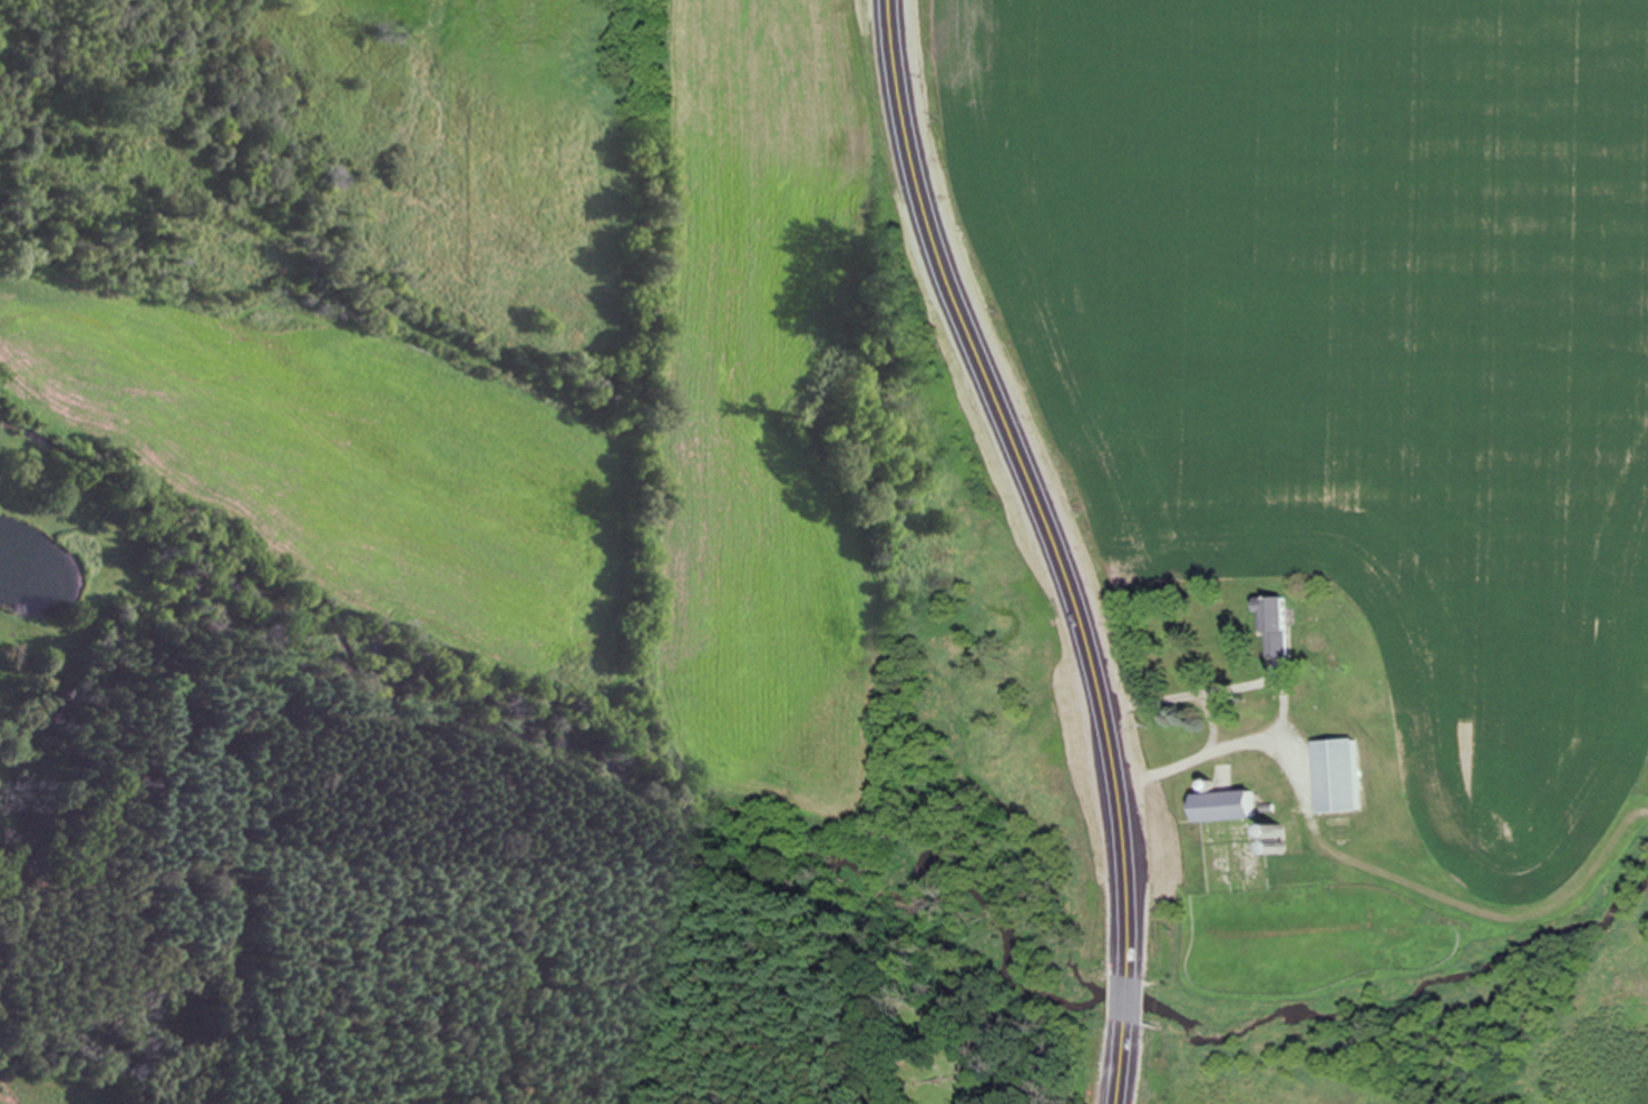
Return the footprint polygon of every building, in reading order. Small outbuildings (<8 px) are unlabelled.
[(1288,598),(1257,598),(1258,636),(1266,636),(1266,654),(1288,654),(1288,598)] [(1363,811),(1361,740),(1315,742),(1317,813),(1363,811)] [(1192,794),(1193,822),(1258,820),(1257,791),(1192,794)]
